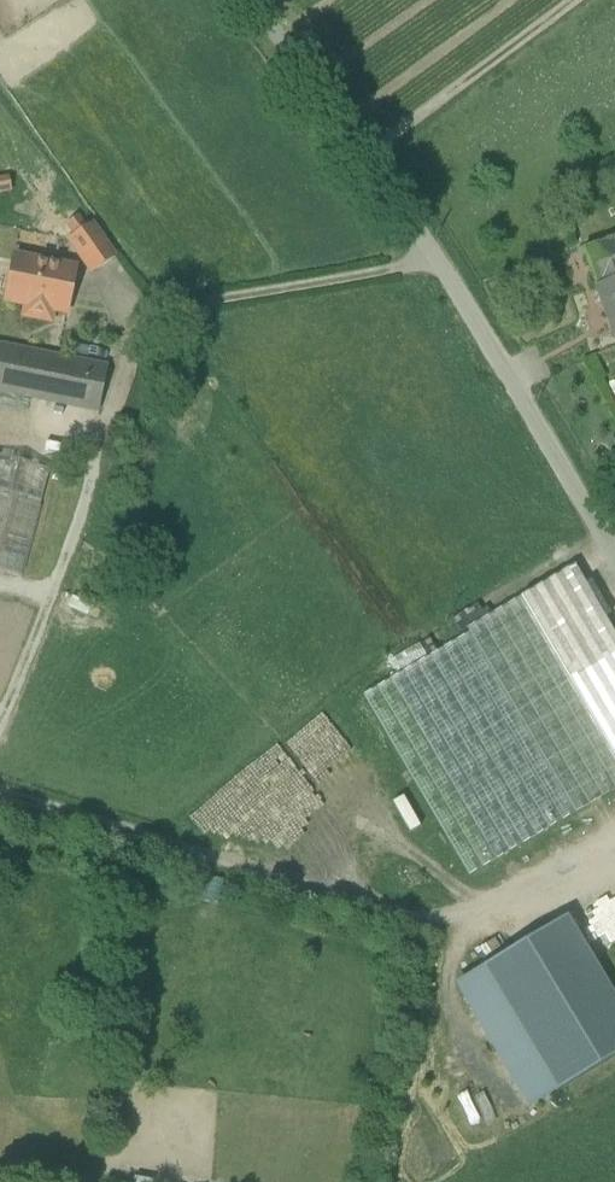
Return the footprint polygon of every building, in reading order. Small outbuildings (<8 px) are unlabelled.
[(114,257),(91,226),(69,241),(92,273),(114,257)] [(583,251),(597,288),(597,289),(614,282),(614,239),(583,251)] [(75,272),(17,260),(9,299),(68,311),(75,272)] [(597,289),(597,288),(596,289),(614,341),(614,282),(597,289)] [(0,345),(0,392),(60,404),(69,360),(0,345)] [(107,368),(69,360),(60,404),(98,411),(107,368)] [(0,455),(0,488),(41,499),(49,467),(0,455)] [(22,574),(41,499),(0,488),(0,568),(22,574)] [(574,567),(521,598),(614,759),(614,637),(574,567)] [(521,598),(466,630),(469,634),(574,814),(614,791),(614,759),(521,598)] [(469,634),(363,697),(468,877),(574,814),(469,634)] [(566,918),(482,968),(557,1093),(614,1058),(614,1000),(566,918)]
